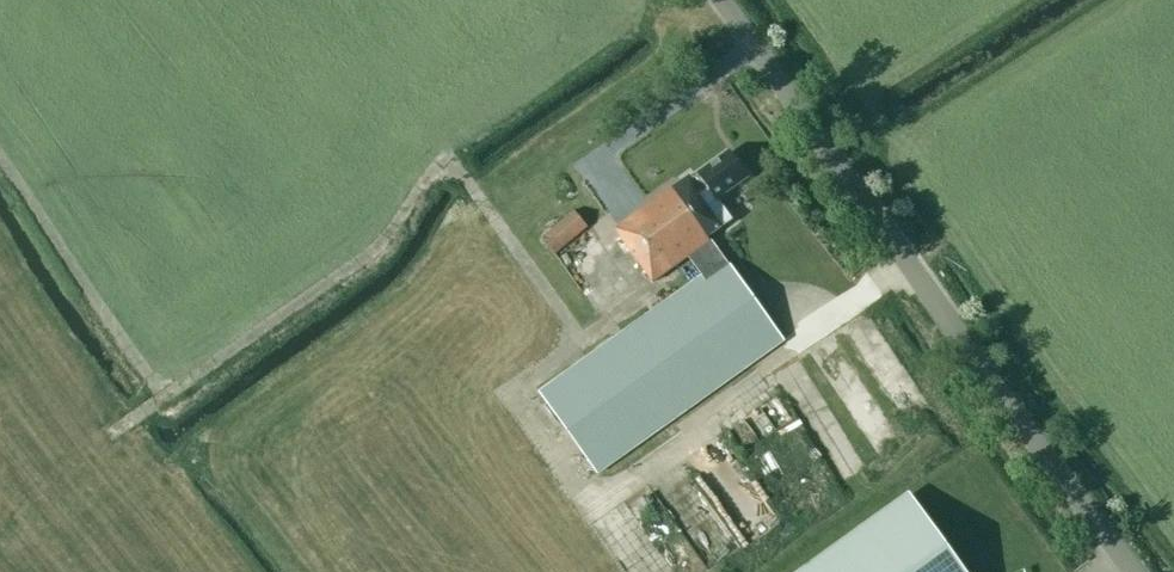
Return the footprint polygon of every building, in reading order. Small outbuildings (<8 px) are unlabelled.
[(708,203),(747,176),(729,152),(691,180),(689,176),(615,229),(652,282),(688,256),(702,276),(540,391),(598,472),(783,340),(708,236),(724,225),(708,203)] [(589,227),(574,210),(541,238),(555,255),(589,227)] [(725,448),(698,472),(753,534),(780,510),(725,448)] [(663,506),(710,570),(743,546),(696,482),(663,506)] [(811,571),(966,571),(913,499),(811,571)] [(622,553),(639,571),(695,571),(654,525),(622,553)]
